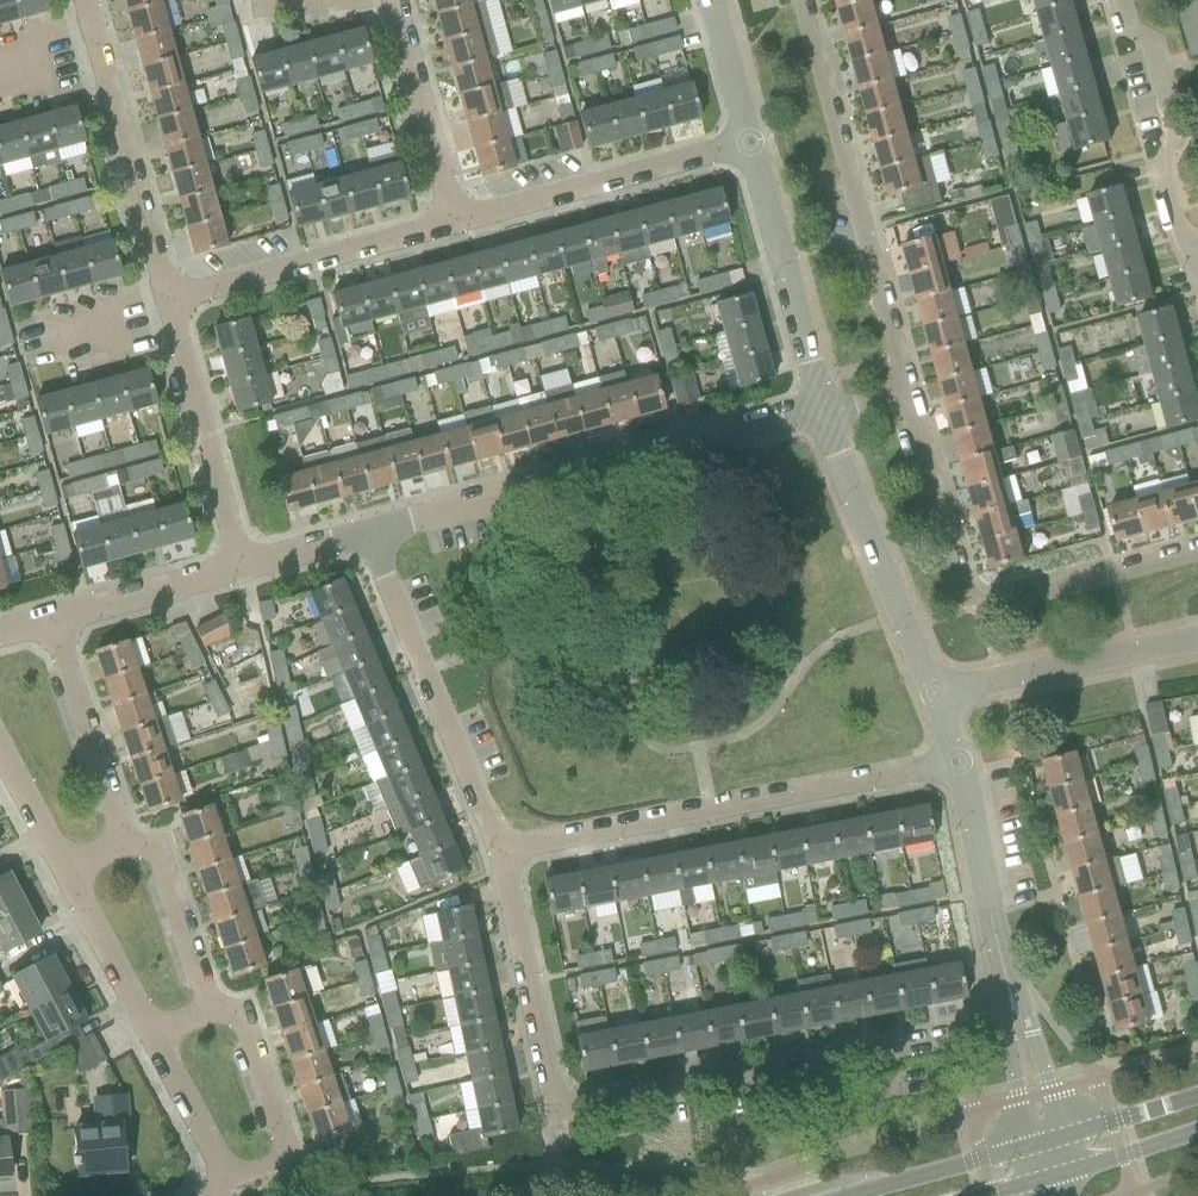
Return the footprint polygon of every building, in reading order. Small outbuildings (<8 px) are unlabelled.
[(21,19),(16,0),(0,0),(0,25),(21,19)] [(49,11),(46,0),(16,0),(21,19),(49,11)] [(128,13),(161,4),(174,0),(125,0),(128,13)] [(228,3),(227,0),(213,0),(215,9),(228,5),(228,3)] [(481,3),(480,0),(433,0),(437,15),(481,3)] [(544,15),(540,0),(528,0),(532,18),(544,15)] [(580,7),(578,0),(548,0),(552,14),(580,7)] [(839,8),(869,0),(837,0),(839,8)] [(878,27),(871,0),(869,0),(839,8),(847,35),(878,27)] [(945,9),(957,6),(955,0),(943,0),(945,9)] [(1072,2),(1072,0),(1033,0),(1036,12),(1072,2)] [(437,15),(445,42),(488,30),(490,29),(482,2),(481,3),(437,15)] [(1044,40),(1080,30),(1072,2),(1036,12),(1044,40)] [(135,40),(168,30),(161,4),(128,13),(135,40)] [(970,31),(983,27),(979,10),(965,14),(970,31)] [(539,45),(551,42),(544,15),(532,18),(519,22),(522,34),(536,31),(539,45)] [(951,35),(965,32),(961,15),(947,18),(951,35)] [(677,33),(674,24),(673,18),(645,26),(649,41),(677,33)] [(224,44),(238,40),(234,25),(220,29),(224,44)] [(621,48),(649,41),(645,26),(616,34),(621,48)] [(854,62),(885,53),(878,27),(847,35),(854,62)] [(974,49),(988,46),(983,27),(970,31),(974,49)] [(1189,30),(1195,51),(1197,50),(1197,27),(1189,30)] [(344,71),(372,63),(362,29),(335,37),(344,71)] [(143,66),(176,57),(168,30),(135,40),(143,66)] [(452,69),(496,57),(488,30),(445,42),(452,69)] [(1052,68),(1087,58),(1080,30),(1044,40),(1052,68)] [(959,63),(971,60),(965,32),(951,35),(956,53),(957,53),(959,63)] [(593,55),(610,51),(606,36),(589,40),(593,55)] [(316,79),(344,71),(335,37),(307,45),(316,79)] [(654,58),(681,51),(677,37),(650,44),(654,58)] [(241,58),(243,57),(238,40),(224,44),(229,61),(230,61),(233,72),(244,69),(241,58)] [(576,59),(593,55),(589,40),(571,44),(572,48),(564,50),(566,60),(576,57),(576,59)] [(634,63),(654,58),(650,44),(631,49),(634,63)] [(288,86),(316,79),(307,45),(279,52),(288,86)] [(861,89),(908,76),(901,51),(886,56),(885,53),(854,62),(861,89)] [(260,94),(288,86),(279,52),(251,60),(260,94)] [(546,72),(559,68),(554,52),(542,55),(546,72)] [(598,74),(616,70),(612,55),(594,60),(598,74)] [(150,93),(183,84),(176,57),(143,66),(150,93)] [(484,60),(496,57),(452,69),(459,96),(503,84),(503,83),(491,86),(484,60)] [(1060,95),(1095,86),(1087,58),(1052,68),(1060,95)] [(580,79),(598,74),(594,60),(577,64),(580,79)] [(985,86),(998,82),(994,66),(981,69),(985,86)] [(554,99),(566,95),(559,68),(546,72),(554,99)] [(965,90),(979,86),(975,69),(961,73),(965,90)] [(892,81),(908,77),(908,76),(861,89),(869,116),(900,107),(892,81)] [(240,98),(254,94),(249,77),(236,81),(240,98)] [(993,113),(1006,110),(998,82),(985,86),(993,113)] [(158,120),(190,111),(183,84),(150,93),(158,120)] [(499,114),(510,111),(503,84),(459,96),(467,122),(499,114)] [(672,126),(700,118),(691,84),(663,92),(672,126)] [(979,86),(965,90),(970,108),(972,107),(984,104),(979,86)] [(1067,123),(1103,113),(1095,86),(1060,95),(1067,123)] [(644,133),(672,126),(663,92),(635,100),(644,133)] [(247,124),(261,121),(254,94),(240,98),(247,124)] [(616,141),(644,133),(635,100),(607,107),(616,141)] [(357,119),(373,115),(370,102),(353,106),(357,119)] [(338,124),(357,119),(353,106),(335,110),(338,124)] [(569,106),(556,109),(561,126),(573,122),(569,106)] [(588,149),(616,141),(607,107),(579,115),(588,149)] [(876,143),(907,134),(900,107),(869,116),(876,143)] [(56,150),(85,142),(75,108),(47,116),(56,150)] [(1000,141),(1013,138),(1006,110),(993,113),(996,124),(995,125),(1000,141)] [(165,147),(198,138),(190,111),(158,120),(165,147)] [(1075,151),(1110,141),(1103,113),(1067,123),(1075,151)] [(474,149),(506,141),(499,114),(467,122),(474,149)] [(47,116),(19,123),(28,157),(32,170),(45,166),(41,154),(56,150),(47,116)] [(301,134),(319,129),(316,116),(297,121),(301,134)] [(254,152),(268,148),(261,121),(247,124),(254,152)] [(284,138),(301,134),(297,121),(280,125),(284,138)] [(379,134),(378,131),(376,121),(359,125),(362,138),(379,134)] [(565,144),(578,140),(573,122),(561,126),(565,144)] [(28,157),(19,123),(0,128),(0,163),(1,165),(28,157)] [(977,126),(976,126),(980,143),(994,140),(989,123),(977,126)] [(343,143),(362,138),(359,125),(340,129),(343,143)] [(929,157),(915,161),(907,134),(876,143),(883,170),(929,157)] [(172,174),(216,162),(208,135),(198,138),(165,147),(172,174)] [(314,151),(324,149),(320,135),(303,139),(307,152),(314,151)] [(1005,159),(1018,155),(1013,138),(1000,141),(1005,159)] [(288,157),(307,152),(303,139),(285,144),(288,157)] [(985,161),(998,158),(994,140),(980,143),(985,161)] [(481,176),(514,168),(506,141),(474,149),(481,176)] [(259,170),(273,166),(268,148),(254,152),(241,155),(243,164),(257,160),(259,170)] [(408,198),(399,164),(397,154),(369,163),(380,205),(408,198)] [(906,211),(942,201),(929,157),(883,170),(891,197),(901,194),(906,211)] [(204,166),(216,162),(172,174),(180,201),(212,192),(204,166)] [(353,213),(380,205),(369,163),(368,163),(370,172),(343,179),(353,213)] [(68,198),(87,193),(83,179),(64,184),(68,198)] [(325,221),(353,213),(343,179),(315,187),(325,221)] [(51,203),(68,198),(64,184),(47,189),(51,203)] [(269,205),(283,201),(279,186),(265,189),(269,205)] [(1093,224),(1130,214),(1122,186),(1085,196),(1093,224)] [(297,228),(325,221),(315,187),(288,194),(297,228)] [(729,226),(729,223),(720,189),(692,197),(704,243),(730,236),(727,226),(729,226)] [(187,228),(219,219),(212,192),(180,201),(187,228)] [(32,209),(28,195),(28,194),(16,197),(11,199),(15,214),(32,209)] [(74,216),(102,208),(99,195),(88,199),(87,198),(70,203),(74,216)] [(704,243),(692,197),(664,204),(674,241),(701,233),(704,243)] [(15,214),(11,199),(0,202),(0,218),(15,214)] [(275,231),(289,228),(283,201),(269,205),(275,231)] [(57,221),(74,216),(70,203),(53,208),(57,221)] [(664,204),(636,212),(646,248),(645,249),(648,258),(677,250),(674,241),(664,204)] [(645,249),(646,248),(636,212),(609,219),(622,267),(648,260),(645,249)] [(19,233),(37,228),(33,214),(15,219),(19,233)] [(1101,252),(1138,242),(1130,214),(1093,224),(1101,252)] [(19,233),(15,219),(0,223),(0,233),(1,238),(19,233)] [(226,246),(220,223),(219,219),(187,228),(194,255),(226,246)] [(620,268),(622,267),(609,219),(581,227),(595,277),(606,274),(602,260),(617,256),(620,268)] [(1041,238),(1038,227),(1037,221),(1024,225),(1028,242),(1041,238)] [(1022,244),(1019,235),(1016,222),(1002,226),(1006,240),(994,244),(996,251),(1008,248),(1022,244)] [(593,278),(595,277),(581,227),(553,234),(563,271),(590,264),(593,278)] [(536,279),(563,271),(553,234),(526,242),(536,279)] [(911,272),(943,264),(936,237),(904,245),(911,272)] [(1036,270),(1049,266),(1041,238),(1028,242),(1036,270)] [(92,284),(121,276),(112,242),(83,250),(92,284)] [(508,287),(536,279),(526,242),(498,249),(508,287)] [(1109,280),(1145,270),(1138,242),(1101,252),(1109,280)] [(1016,274),(1029,270),(1022,244),(1008,248),(1016,274)] [(481,294),(508,287),(498,249),(470,257),(483,304),(484,304),(481,294)] [(65,292),(92,284),(83,250),(55,258),(65,292)] [(455,312),(483,304),(470,257),(443,264),(455,312)] [(37,299),(65,292),(55,258),(28,265),(37,299)] [(675,287),(665,289),(656,258),(649,260),(658,292),(657,293),(660,306),(678,301),(678,300),(688,297),(685,285),(675,288),(675,287)] [(428,319),(455,312),(443,264),(415,272),(428,319)] [(919,299),(951,290),(943,264),(911,272),(919,299)] [(9,307),(37,299),(28,265),(0,273),(9,307)] [(1043,298),(1056,294),(1049,266),(1036,270),(1039,281),(1038,281),(1043,298)] [(1023,300),(1036,296),(1029,270),(1016,274),(1005,277),(1008,287),(1019,284),(1023,300)] [(1117,308),(1153,298),(1145,270),(1109,280),(1117,308)] [(743,284),(743,283),(740,271),(714,278),(717,291),(743,284)] [(427,319),(428,319),(415,272),(387,279),(397,315),(398,315),(400,324),(426,317),(427,319)] [(699,296),(717,291),(714,278),(696,283),(699,296)] [(370,322),(397,315),(387,279),(359,287),(373,335),(374,335),(370,322)] [(347,341),(373,335),(359,287),(332,295),(338,318),(331,320),(338,346),(348,344),(347,341)] [(926,326),(958,317),(951,290),(919,299),(926,326)] [(643,311),(660,306),(657,293),(640,298),(643,311)] [(1051,328),(1065,325),(1056,294),(1043,298),(1051,328)] [(606,320),(633,313),(629,295),(601,302),(606,320)] [(723,332),(757,323),(750,295),(716,304),(723,332)] [(1028,318),(1041,315),(1036,296),(1023,300),(1028,318)] [(323,318),(325,318),(320,299),(305,303),(310,322),(311,321),(314,331),(326,328),(323,318)] [(589,324),(606,320),(601,302),(597,303),(599,308),(585,311),(589,324)] [(1145,345),(1180,335),(1173,307),(1137,317),(1145,345)] [(616,340),(647,332),(643,317),(612,326),(615,338),(616,340)] [(933,353),(965,344),(958,317),(926,326),(933,353)] [(551,335),(567,330),(564,318),(547,322),(551,335)] [(255,347),(248,320),(247,319),(214,328),(221,356),(255,347)] [(533,340),(551,335),(547,322),(529,327),(533,340)] [(731,360),(765,351),(757,323),(723,332),(731,360)] [(493,351),(521,343),(515,325),(506,328),(508,334),(489,340),(493,351)] [(612,326),(594,330),(597,342),(615,338),(612,326)] [(12,343),(8,327),(0,329),(0,345),(3,357),(15,354),(12,343)] [(660,349),(673,346),(669,330),(656,334),(660,349)] [(493,351),(489,340),(487,332),(462,339),(463,344),(468,359),(493,351)] [(1047,333),(1033,337),(1037,354),(1052,350),(1047,333)] [(575,335),(558,340),(561,352),(578,347),(575,335)] [(1152,373),(1188,363),(1180,335),(1145,345),(1152,373)] [(329,339),(316,342),(321,359),(334,356),(330,339),(329,339)] [(558,340),(539,345),(542,357),(561,352),(558,340)] [(441,367),(468,359),(463,344),(437,352),(441,367)] [(941,380),(973,371),(965,344),(933,353),(941,380)] [(665,367),(678,363),(673,346),(660,349),(665,367)] [(276,371),(263,375),(255,347),(221,356),(229,384),(276,371)] [(1061,367),(1075,363),(1070,347),(1057,351),(1061,367)] [(520,350),(504,355),(507,367),(523,362),(520,350)] [(1055,367),(1056,367),(1052,350),(1037,354),(1045,381),(1058,377),(1055,367)] [(739,388),(773,379),(765,351),(731,360),(739,388)] [(421,356),(408,360),(413,375),(441,367),(437,352),(421,356)] [(493,373),(508,369),(504,355),(477,362),(482,382),(485,381),(485,383),(495,380),(493,373)] [(326,378),(339,374),(334,356),(321,359),(326,378)] [(385,383),(413,375),(408,360),(381,368),(385,383)] [(468,386),(482,382),(477,362),(451,369),(454,382),(457,393),(465,391),(461,378),(466,376),(468,386)] [(1067,386),(1080,382),(1075,363),(1061,367),(1067,386)] [(1159,401),(1195,391),(1188,363),(1152,373),(1159,401)] [(11,384),(22,381),(18,364),(6,368),(11,384)] [(350,393),(385,383),(381,368),(345,378),(350,393)] [(451,369),(433,374),(437,386),(437,387),(454,382),(451,369)] [(128,412),(156,404),(147,370),(119,378),(128,412)] [(237,412),(284,399),(276,371),(229,384),(237,412)] [(948,407),(980,398),(973,371),(941,380),(948,407)] [(698,399),(692,376),(691,372),(670,379),(677,405),(698,399)] [(628,384),(625,385),(621,373),(597,379),(609,424),(636,416),(628,384)] [(663,409),(657,386),(654,377),(628,384),(636,416),(663,409)] [(100,419),(128,412),(119,378),(91,385),(100,419)] [(400,397),(418,392),(414,378),(396,383),(400,397)] [(583,431),(609,424),(597,379),(596,380),(600,392),(574,399),(583,431)] [(15,400),(27,397),(22,381),(11,384),(15,400)] [(398,398),(400,397),(396,383),(370,390),(374,404),(376,413),(401,406),(398,398)] [(72,427),(100,419),(91,385),(63,393),(72,427)] [(574,399),(573,400),(569,386),(543,393),(556,438),(583,431),(574,399)] [(1052,407),(1066,404),(1061,387),(1048,390),(1052,407)] [(346,411),(374,404),(370,390),(342,398),(346,411)] [(1197,421),(1197,402),(1195,391),(1159,401),(1166,429),(1197,421)] [(44,435),(72,427),(63,393),(35,401),(44,435)] [(529,446),(556,438),(543,393),(516,400),(520,414),(529,446)] [(320,419),(346,411),(342,398),(316,406),(320,419)] [(955,434),(987,425),(980,398),(948,407),(955,434)] [(520,414),(519,414),(515,402),(490,409),(502,453),(529,446),(520,414)] [(1076,422),(1091,419),(1086,403),(1072,407),(1076,422)] [(1057,425),(1070,422),(1066,404),(1052,407),(1057,425)] [(292,426),(310,421),(306,408),(289,413),(292,426)] [(475,460),(502,453),(490,409),(463,416),(475,460)] [(275,431),(292,426),(289,413),(271,418),(275,431)] [(448,468),(475,460),(463,416),(462,416),(466,430),(440,438),(448,468)] [(24,436),(38,433),(33,417),(20,421),(24,436)] [(1096,436),(1095,432),(1091,419),(1076,422),(1082,440),(1096,436)] [(963,461),(995,452),(987,425),(955,434),(963,461)] [(1197,449),(1197,429),(1177,435),(1180,447),(1195,443),(1196,449),(1197,449)] [(413,445),(412,445),(408,431),(382,438),(394,483),(421,475),(413,445)] [(1059,466),(1067,464),(1082,460),(1074,431),(1050,438),(1059,466)] [(30,455),(43,451),(38,433),(24,436),(30,455)] [(1183,456),(1180,447),(1177,435),(1150,442),(1153,455),(1171,450),(1173,459),(1183,456)] [(367,490),(394,483),(382,438),(355,446),(367,490)] [(421,475),(448,468),(440,438),(413,445),(421,475)] [(142,460),(158,456),(154,442),(138,446),(142,460)] [(1126,462),(1153,455),(1150,442),(1122,449),(1126,462)] [(125,464),(142,460),(138,446),(122,450),(125,464)] [(340,497),(367,490),(355,446),(328,453),(340,497)] [(998,465),(1016,460),(1013,448),(995,453),(995,452),(963,461),(970,488),(1002,479),(998,465)] [(1091,472),(1126,462),(1122,449),(1088,458),(1091,472)] [(314,505),(340,497),(328,453),(302,460),(314,505)] [(86,475),(102,470),(99,456),(82,461),(86,475)] [(287,512),(314,505),(302,460),(300,461),(304,473),(278,480),(287,512)] [(1070,489),(1089,484),(1082,460),(1067,464),(1071,479),(1067,480),(1070,489)] [(68,480),(86,475),(82,461),(64,465),(68,480)] [(147,478),(165,473),(161,461),(143,466),(147,478)] [(130,483),(147,478),(143,466),(127,470),(130,483)] [(48,471),(34,475),(39,492),(52,488),(48,471)] [(977,515),(1022,502),(1015,476),(1002,479),(970,488),(977,515)] [(94,503),(110,498),(104,477),(88,481),(91,494),(91,493),(94,503)] [(73,498),(91,494),(88,481),(70,486),(73,498)] [(1197,518),(1197,513),(1191,486),(1163,493),(1172,525),(1197,518)] [(43,510),(56,507),(52,488),(39,492),(43,510)] [(1092,492),(1076,497),(1078,503),(1082,515),(1097,511),(1092,492)] [(1145,532),(1172,525),(1163,493),(1136,500),(1145,532)] [(1118,540),(1145,532),(1136,500),(1109,508),(1118,540)] [(1013,519),(1031,514),(1027,501),(1022,502),(977,515),(985,541),(1017,533),(1013,519)] [(165,546),(193,538),(184,504),(156,512),(165,546)] [(1087,532),(1102,528),(1097,511),(1082,515),(1087,532)] [(137,554),(165,546),(156,512),(128,520),(137,554)] [(109,561),(137,554),(128,520),(100,527),(109,561)] [(54,546),(65,542),(62,527),(50,530),(54,546)] [(81,569),(109,561),(100,527),(72,535),(81,569)] [(1024,560),(1018,537),(1017,533),(985,541),(992,568),(1024,560)] [(58,565),(70,562),(65,542),(54,546),(58,565)] [(320,620),(352,606),(341,579),(309,593),(320,620)] [(262,621),(274,619),(270,602),(258,604),(262,621)] [(331,646),(364,632),(352,606),(320,620),(331,646)] [(204,647),(232,632),(224,616),(195,630),(204,647)] [(185,652),(196,647),(184,623),(170,628),(174,641),(178,639),(181,645),(169,649),(171,656),(185,652)] [(331,646),(317,652),(322,665),(336,659),(342,673),(375,659),(364,632),(331,646)] [(104,679),(136,669),(148,664),(140,638),(127,642),(96,652),(104,679)] [(193,669),(204,663),(196,647),(185,652),(193,669)] [(271,668),(286,665),(283,650),(268,653),(271,668)] [(353,699),(386,685),(375,659),(342,673),(353,699)] [(286,665),(271,668),(275,688),(290,685),(286,665)] [(113,705),(144,695),(136,669),(104,679),(113,705)] [(209,703),(222,697),(214,681),(201,688),(209,703)] [(364,726),(397,712),(386,685),(353,699),(364,726)] [(283,725),(296,723),(290,694),(277,697),(283,725)] [(122,732),(153,722),(144,695),(113,705),(122,732)] [(216,719),(229,712),(222,697),(209,703),(216,719)] [(1159,702),(1145,705),(1150,725),(1150,729),(1152,737),(1156,752),(1168,749),(1165,734),(1169,733),(1162,702),(1159,702)] [(375,752),(408,738),(397,712),(364,726),(375,752)] [(131,759),(174,744),(165,719),(153,722),(122,732),(131,759)] [(267,743),(282,740),(278,722),(263,725),(267,743)] [(296,723),(283,725),(287,744),(289,744),(300,741),(296,723)] [(373,784),(419,765),(408,738),(375,752),(386,778),(373,783),(373,784)] [(267,743),(271,761),(286,758),(282,740),(267,743)] [(161,750),(174,746),(174,744),(131,759),(139,785),(169,775),(161,750)] [(1138,765),(1151,761),(1148,746),(1134,749),(1138,765)] [(1160,771),(1173,768),(1168,749),(1156,752),(1160,771)] [(1052,789),(1084,780),(1076,753),(1045,762),(1052,789)] [(296,782),(311,779),(307,761),(293,764),(296,782)] [(1142,784),(1155,781),(1151,761),(1138,765),(1142,784)] [(384,810),(430,791),(419,765),(373,784),(384,810)] [(148,812),(178,802),(169,775),(139,785),(148,812)] [(300,800),(315,797),(311,779),(296,782),(300,800)] [(1059,816),(1091,807),(1084,780),(1052,789),(1059,816)] [(1167,808),(1180,806),(1177,788),(1164,791),(1167,808)] [(406,832),(441,818),(430,791),(384,810),(395,836),(406,832)] [(283,812),(296,809),(293,794),(280,797),(283,812)] [(1150,820),(1164,816),(1160,800),(1146,803),(1150,820)] [(189,843),(222,832),(213,806),(180,817),(189,843)] [(902,846),(934,840),(927,806),(895,812),(902,846)] [(1171,826),(1184,824),(1180,806),(1167,808),(1171,826)] [(1067,842),(1099,834),(1091,807),(1059,816),(1067,842)] [(287,832),(301,829),(296,809),(283,812),(287,832)] [(870,853),(902,846),(895,812),(863,818),(870,853)] [(1154,839),(1168,836),(1164,816),(1150,820),(1154,839)] [(306,821),(305,821),(309,839),(323,836),(319,818),(306,821)] [(407,863),(452,844),(441,818),(406,832),(417,858),(407,862),(407,863)] [(838,859),(870,853),(863,818),(831,824),(838,859)] [(806,865),(838,859),(831,824),(799,830),(806,865)] [(774,871),(806,865),(799,830),(767,837),(774,871)] [(197,870),(230,859),(222,832),(189,843),(197,870)] [(1119,857),(1106,860),(1099,834),(1067,842),(1074,869),(1119,857)] [(312,856),(326,852),(323,836),(309,839),(312,856)] [(776,884),(774,871),(767,837),(735,843),(744,890),(776,884)] [(743,890),(744,890),(735,843),(703,849),(710,884),(741,878),(743,890)] [(418,890),(463,871),(452,844),(407,863),(418,890)] [(1190,845),(1188,845),(1188,844),(1176,847),(1180,864),(1194,862),(1190,845)] [(295,867),(309,864),(305,848),(291,851),(295,867)] [(690,888),(710,884),(703,849),(671,855),(681,906),(694,904),(690,888)] [(1163,874),(1176,871),(1172,854),(1159,857),(1163,874)] [(680,907),(681,906),(671,855),(639,862),(646,896),(677,890),(680,907)] [(1113,887),(1127,884),(1119,857),(1074,869),(1081,896),(1113,888),(1113,887)] [(206,896),(239,886),(230,859),(197,870),(206,896)] [(614,902),(646,896),(639,862),(607,868),(614,902)] [(1197,879),(1197,878),(1194,862),(1180,864),(1184,882),(1197,879)] [(299,884),(313,881),(309,864),(295,867),(299,884)] [(582,909),(614,902),(607,868),(575,874),(582,909)] [(1167,892),(1180,889),(1176,871),(1163,874),(1167,892)] [(0,878),(0,916),(26,902),(18,889),(16,890),(8,874),(0,878)] [(323,896),(335,893),(331,874),(318,877),(323,896)] [(550,915),(582,909),(575,874),(543,880),(550,915)] [(215,923),(265,907),(256,881),(239,886),(206,896),(215,923)] [(913,905),(930,902),(928,888),(918,890),(910,892),(913,905)] [(1089,923),(1121,915),(1113,888),(1081,896),(1089,923)] [(895,908),(913,905),(910,892),(892,895),(895,908)] [(326,910),(338,907),(335,893),(323,896),(326,910)] [(1189,902),(1190,903),(1189,903),(1193,920),(1197,919),(1197,900),(1189,902)] [(308,922),(322,919),(319,901),(304,904),(308,922)] [(849,917),(867,913),(864,901),(846,904),(849,917)] [(0,916),(0,952),(4,951),(38,933),(30,917),(33,916),(26,902),(0,916)] [(831,920),(849,917),(846,904),(828,908),(831,920)] [(441,941),(476,934),(470,906),(435,913),(441,941)] [(248,913),(265,908),(265,907),(215,923),(224,950),(256,939),(248,913)] [(918,924),(934,921),(931,907),(915,910),(918,924)] [(1175,930),(1188,927),(1184,909),(1171,912),(1175,930)] [(899,928),(918,924),(915,910),(896,914),(899,928)] [(803,926),(801,913),(783,916),(786,930),(803,926)] [(1096,950),(1128,941),(1121,915),(1089,923),(1096,950)] [(768,934),(786,930),(783,916),(775,918),(765,920),(768,934)] [(312,940),(326,937),(322,919),(308,922),(312,940)] [(854,936),(870,933),(867,920),(852,923),(854,936)] [(836,940),(854,936),(852,923),(833,927),(836,940)] [(721,942),(742,937),(739,924),(718,928),(721,942)] [(1179,946),(1192,943),(1188,927),(1175,930),(1179,946)] [(704,945),(721,942),(718,928),(701,932),(704,945)] [(790,948),(806,945),(804,931),(788,935),(790,948)] [(447,969),(482,962),(476,934),(441,941),(447,969)] [(771,952),(790,948),(788,935),(769,939),(771,952)] [(369,956),(383,953),(378,936),(364,940),(369,956)] [(657,955),(675,951),(672,937),(655,941),(657,955)] [(233,976),(265,966),(256,939),(224,950),(233,976)] [(640,958),(657,955),(655,941),(637,944),(640,958)] [(1104,977),(1135,968),(1128,941),(1096,950),(1104,977)] [(734,958),(743,956),(740,944),(724,947),(728,970),(736,968),(734,958)] [(727,970),(728,970),(724,947),(706,951),(709,965),(725,961),(727,970)] [(593,967),(611,963),(609,949),(591,953),(593,967)] [(373,974),(387,970),(383,953),(369,956),(373,974)] [(577,970),(593,967),(591,953),(574,956),(577,970)] [(27,1010),(68,988),(51,957),(10,978),(27,1010)] [(663,974),(679,971),(676,957),(660,960),(663,974)] [(927,969),(926,969),(924,958),(893,965),(902,1010),(934,1004),(927,969)] [(356,981),(369,977),(365,960),(351,964),(356,981)] [(644,977),(663,974),(660,960),(641,963),(644,977)] [(452,998),(487,990),(482,962),(447,969),(452,998)] [(934,1004),(966,997),(959,963),(927,969),(934,1004)] [(1197,980),(1197,973),(1196,964),(1183,967),(1187,983),(1197,980)] [(870,1016),(902,1010),(893,965),(891,965),(893,972),(862,978),(870,1016)] [(273,1008),(306,997),(319,993),(310,966),(297,970),(264,981),(273,1008)] [(1111,1004),(1143,995),(1135,968),(1104,977),(1111,1004)] [(599,986),(616,983),(613,969),(596,972),(599,986)] [(580,990),(599,986),(596,972),(577,976),(580,990)] [(830,984),(828,975),(797,982),(806,1028),(838,1022),(830,984)] [(361,999),(374,995),(369,977),(356,981),(361,999)] [(838,1022),(870,1016),(862,978),(830,984),(838,1022)] [(1187,983),(1197,1029),(1197,980),(1187,983)] [(774,1035),(806,1028),(797,982),(796,982),(799,993),(767,999),(774,1035)] [(76,1003),(68,988),(27,1010),(44,1041),(85,1020),(83,1016),(86,1015),(79,1001),(76,1003)] [(458,1026),(493,1018),(487,990),(452,998),(458,1026)] [(397,1000),(396,1000),(394,992),(380,996),(385,1015),(400,1011),(397,1000)] [(1118,1031),(1162,1019),(1155,993),(1143,996),(1143,995),(1111,1004),(1118,1031)] [(282,1034),(315,1023),(306,997),(273,1008),(282,1034)] [(742,1041),(774,1035),(767,999),(735,1005),(742,1041)] [(380,1014),(378,1015),(376,1005),(363,1008),(365,1017),(365,1018),(367,1028),(360,1030),(363,1038),(370,1036),(384,1032),(380,1014)] [(710,1047),(742,1041),(735,1005),(703,1012),(710,1047)] [(388,1029),(404,1025),(400,1011),(385,1015),(388,1029)] [(678,1053),(710,1047),(703,1012),(671,1018),(678,1053)] [(464,1054),(499,1047),(493,1018),(458,1026),(464,1054)] [(646,1059),(678,1053),(671,1018),(639,1024),(646,1059)] [(291,1061),(324,1050),(315,1023),(282,1034),(291,1061)] [(614,1066),(646,1059),(639,1024),(607,1031),(614,1066)] [(582,1072),(614,1066),(607,1031),(575,1037),(582,1072)] [(374,1053),(389,1049),(384,1032),(370,1036),(374,1053)] [(106,1060),(92,1033),(64,1047),(78,1075),(106,1060)] [(413,1064),(411,1057),(408,1047),(394,1051),(399,1068),(413,1064)] [(470,1082),(505,1075),(499,1047),(464,1054),(470,1082)] [(25,1052),(23,1049),(18,1053),(16,1050),(0,1058),(0,1080),(23,1068),(31,1064),(25,1052)] [(339,1073),(332,1075),(324,1050),(291,1061),(299,1087),(339,1074),(339,1073)] [(404,1086),(418,1082),(413,1064),(399,1068),(404,1086)] [(10,1181),(6,1133),(29,1131),(27,1107),(25,1089),(23,1068),(0,1080),(0,1099),(1,1119),(0,1119),(0,1182),(10,1181)] [(384,1089),(399,1085),(394,1068),(380,1071),(384,1089)] [(339,1101),(348,1098),(339,1074),(299,1087),(308,1114),(340,1104),(339,1101)] [(475,1110),(511,1103),(505,1075),(470,1082),(475,1110)] [(389,1105),(403,1102),(399,1085),(384,1089),(389,1105)] [(123,1137),(129,1136),(125,1096),(92,1100),(94,1125),(70,1127),(74,1165),(78,1165),(79,1174),(126,1170),(123,1137)] [(415,1123),(427,1120),(423,1103),(411,1106),(415,1123)] [(485,1138),(517,1131),(511,1103),(475,1110),(479,1127),(448,1133),(453,1157),(489,1149),(489,1148),(488,1148),(485,1138)] [(348,1130),(341,1108),(340,1104),(308,1114),(317,1141),(348,1130)] [(420,1139),(432,1136),(427,1120),(415,1123),(420,1139)] [(344,1156),(333,1159),(334,1164),(339,1177),(350,1174),(344,1156)]
